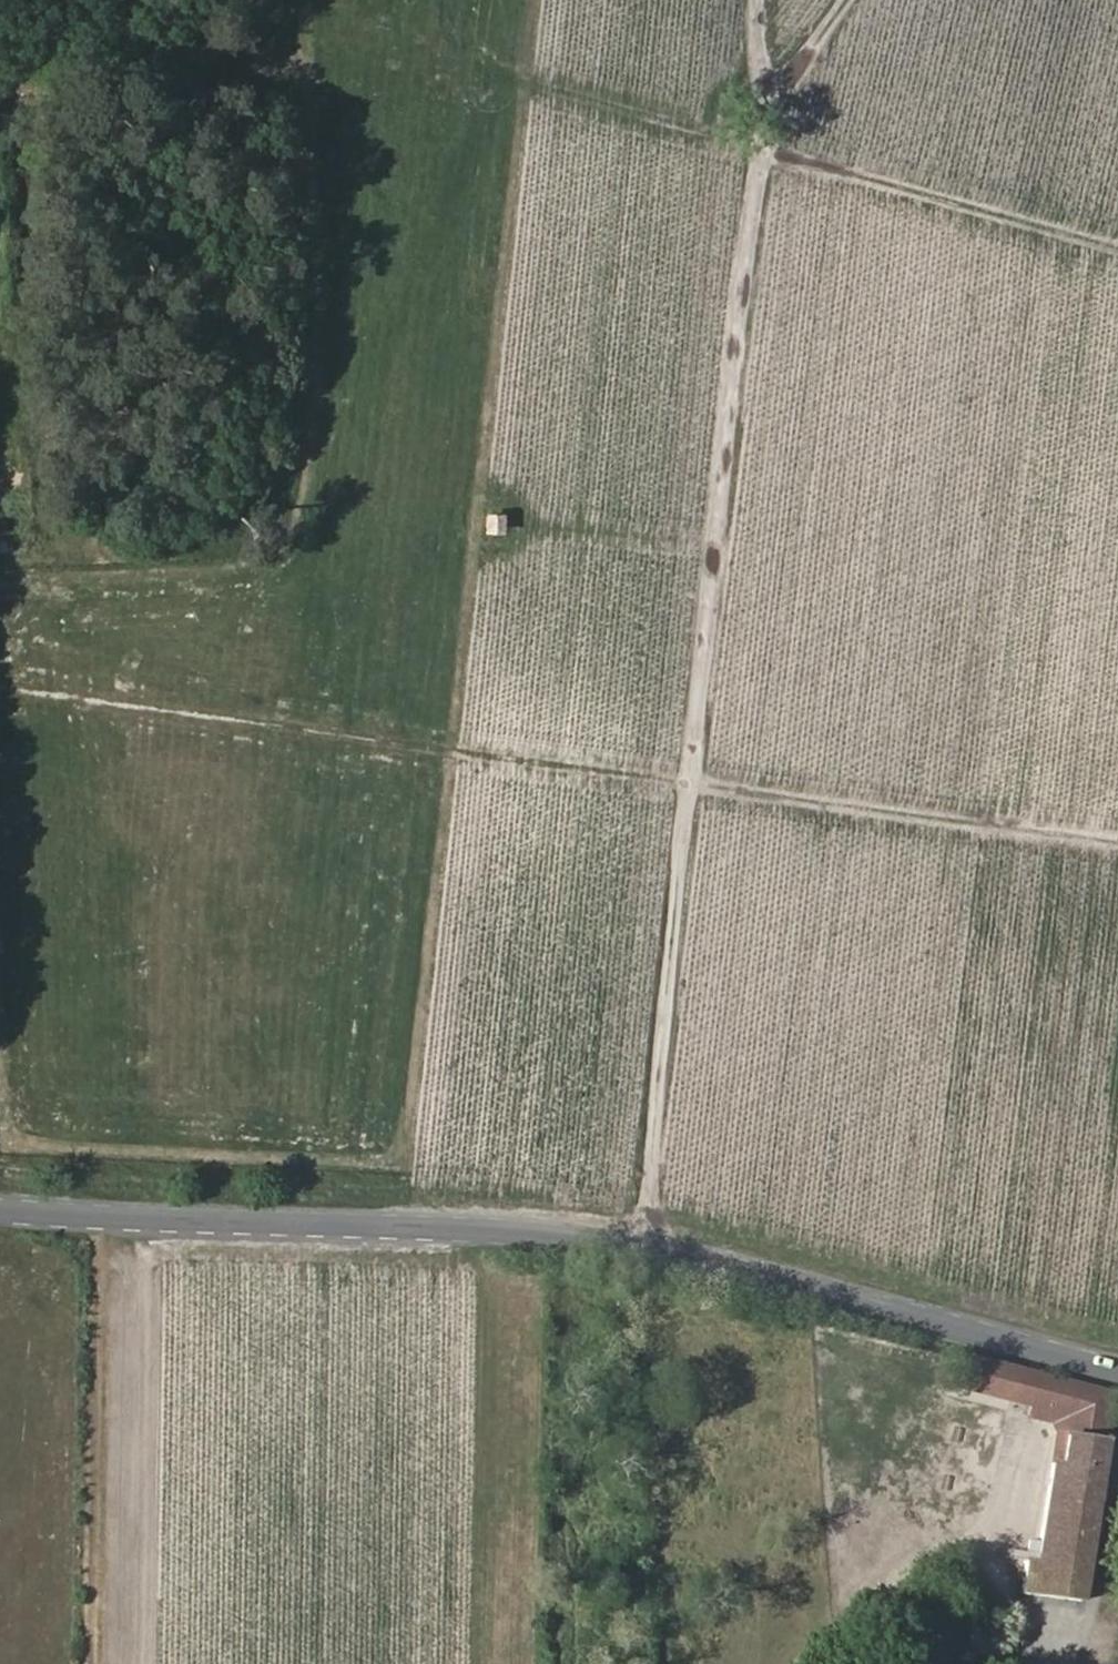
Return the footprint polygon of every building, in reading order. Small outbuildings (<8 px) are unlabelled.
[(1080,1600),(1113,1394),(957,1353),(953,1359),(946,1384),(1070,1415),(1062,1466),(1052,1464),(1038,1552),(1032,1551),(1030,1562),(1026,1561),(1021,1593),(1080,1600)] [(1096,1624),(1117,1632),(1117,1617),(1100,1611),(1096,1624)]
